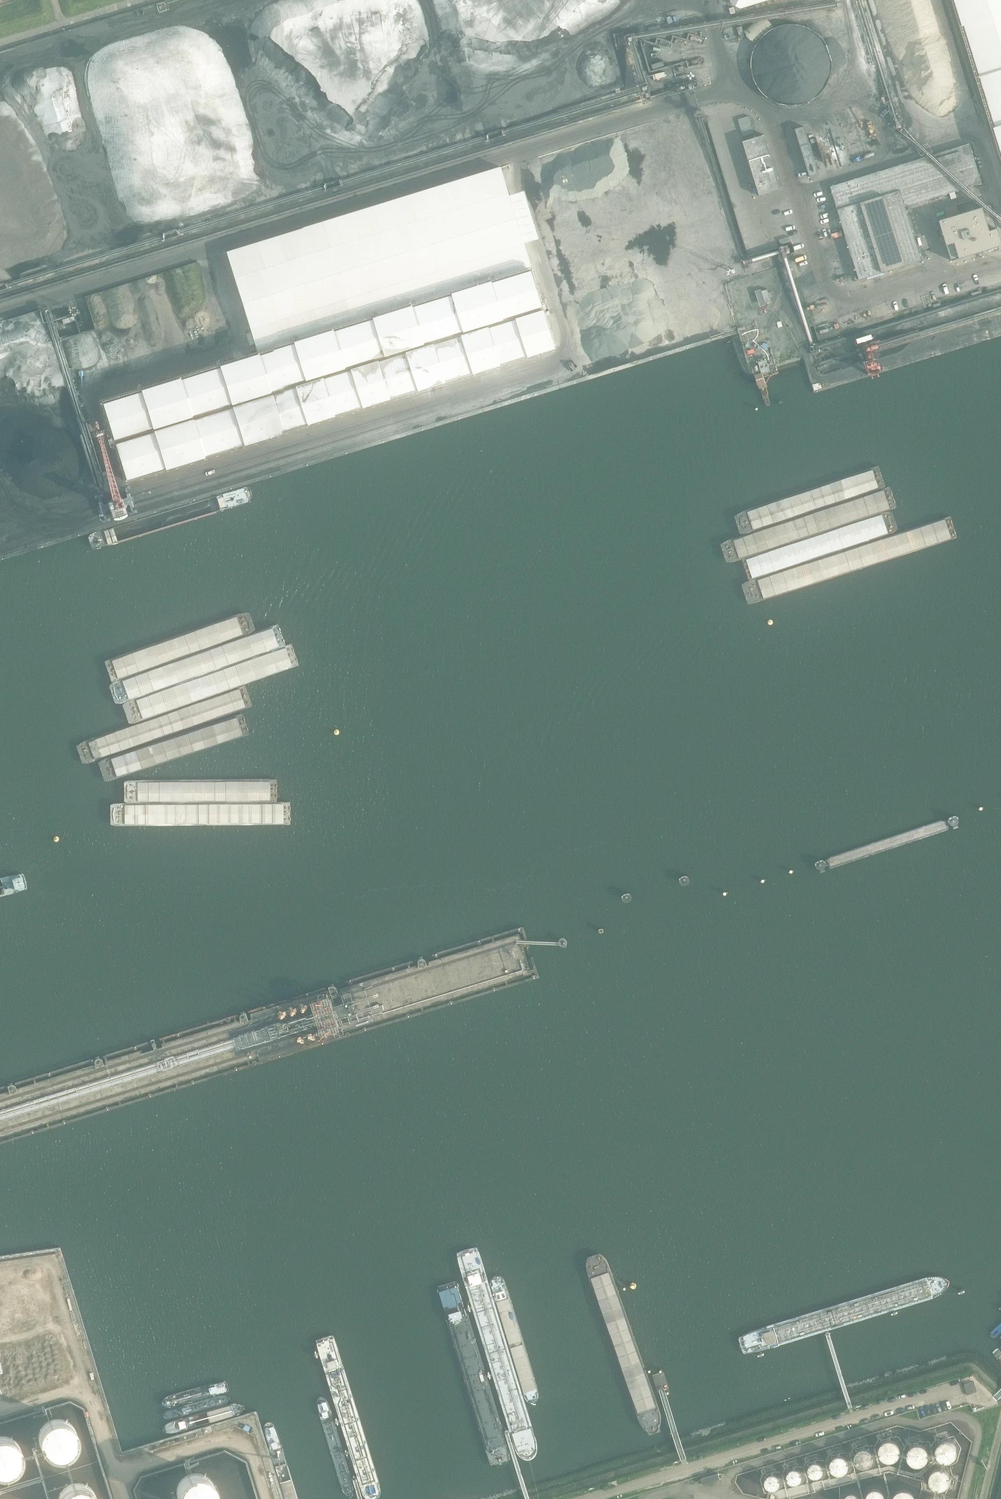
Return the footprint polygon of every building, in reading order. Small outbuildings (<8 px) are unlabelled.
[(731,4),(741,9),(770,0),(729,0),(731,4)] [(764,15),(744,32),(755,44),(775,27),(764,15)] [(833,68),(832,60),(831,56),(830,52),(826,45),(821,39),(815,34),(808,30),(801,28),(796,27),(792,27),(784,27),(776,30),(770,33),(763,38),(760,41),(758,44),(755,48),(754,52),(751,59),(750,67),(751,74),(751,78),(753,82),(756,89),(761,96),(764,99),(768,101),(771,104),(775,106),(783,108),(790,109),(797,108),(805,107),(811,104),(815,101),(819,98),(822,95),(825,92),(829,85),(831,78),(832,73),(833,68)] [(734,29),(719,33),(722,44),(737,39),(734,29)] [(751,115),(740,117),(742,134),(754,132),(751,115)] [(804,126),(795,129),(810,177),(819,174),(804,126)] [(765,134),(742,141),(759,196),(782,189),(765,134)] [(970,143),(830,186),(859,280),(922,260),(906,207),(982,183),(970,143)] [(101,396),(121,471),(558,357),(528,241),(540,238),(527,189),(510,194),(504,171),(227,244),(256,356),(101,396)] [(951,261),(979,252),(980,256),(1000,250),(1000,239),(990,204),(939,220),(951,261)] [(814,286),(802,289),(807,306),(819,302),(814,286)] [(766,359),(757,362),(761,374),(769,371),(766,359)] [(32,1310),(30,1304),(26,1299),(21,1296),(15,1294),(9,1294),(3,1297),(0,1299),(0,1326),(2,1328),(8,1331),(14,1332),(20,1330),(26,1327),(30,1322),(32,1316),(32,1310)] [(974,1382),(964,1385),(967,1395),(977,1392),(974,1382)] [(76,1444),(76,1438),(74,1432),(71,1427),(66,1423),(60,1422),(53,1422),(48,1424),(43,1428),(40,1433),(39,1439),(39,1446),(42,1451),(47,1456),(52,1459),(59,1459),(65,1458),(70,1455),(74,1450),(76,1444)] [(899,1448),(899,1444),(896,1440),(893,1438),(891,1437),(889,1437),(885,1437),(883,1438),(881,1440),(880,1441),(878,1443),(877,1445),(877,1448),(878,1452),(879,1454),(880,1455),(881,1456),(884,1458),(888,1459),(890,1459),(892,1458),(896,1456),(898,1453),(899,1450),(899,1448)] [(956,1448),(955,1444),(953,1440),(950,1438),(948,1437),(946,1437),(941,1437),(940,1438),(938,1440),(936,1441),(935,1443),(934,1445),(934,1448),(935,1452),(936,1454),(937,1455),(938,1456),(940,1458),(944,1459),(947,1459),(949,1458),(952,1456),(955,1453),(956,1450),(956,1448)] [(21,1454),(19,1448),(15,1444),(10,1440),(4,1438),(0,1439),(0,1476),(4,1476),(10,1475),(15,1471),(19,1467),(21,1461),(21,1454)] [(927,1451),(926,1447),(925,1445),(924,1443),(922,1441),(920,1440),(919,1440),(916,1439),(913,1440),(911,1440),(908,1443),(906,1446),(905,1450),(905,1453),(906,1455),(908,1458),(911,1460),(913,1461),(915,1462),(919,1461),(921,1460),(923,1459),(925,1457),(926,1455),(927,1451)] [(872,1456),(871,1452),(869,1449),(866,1447),(863,1446),(861,1446),(859,1446),(856,1448),(854,1450),(853,1452),(852,1455),(852,1458),(853,1459),(855,1463),(858,1465),(860,1465),(862,1466),(865,1465),(867,1464),(869,1463),(871,1460),(871,1458),(872,1456)] [(847,1463),(847,1460),(845,1456),(842,1454),(840,1454),(838,1453),(835,1454),(833,1454),(831,1456),(829,1459),(829,1461),(828,1463),(829,1466),(831,1469),(833,1471),(837,1472),(841,1472),(842,1471),(844,1470),(846,1467),(847,1463)] [(824,1468),(824,1466),(823,1464),(821,1462),(818,1460),(815,1460),(812,1461),(810,1462),(808,1465),(808,1468),(809,1471),(810,1473),(813,1475),(816,1476),(819,1475),(822,1473),(823,1471),(824,1468)] [(949,1476),(949,1475),(948,1472),(947,1470),(946,1468),(944,1466),(942,1465),(938,1464),(936,1464),(934,1465),(932,1466),(930,1468),(929,1470),(928,1472),(927,1475),(927,1477),(928,1480),(930,1483),(933,1485),(935,1486),(937,1486),(939,1486),(941,1486),(943,1485),(946,1483),(947,1482),(948,1480),(949,1476)] [(802,1474),(802,1472),(801,1471),(800,1468),(797,1467),(795,1466),(794,1466),(791,1467),(788,1468),(787,1471),(786,1474),(787,1477),(788,1480),(790,1481),(793,1482),(797,1482),(799,1480),(801,1479),(802,1477),(802,1474)] [(701,1478),(702,1483),(720,1478),(718,1472),(701,1478)] [(780,1480),(780,1477),(778,1474),(776,1472),(772,1472),(771,1472),(769,1472),(766,1474),(765,1477),(764,1479),(765,1482),(766,1485),(769,1487),(772,1488),(775,1487),(778,1486),(780,1483),(780,1480)] [(215,1491),(213,1486),(209,1481),(204,1477),(198,1475),(192,1476),(186,1478),(182,1482),(178,1487),(177,1493),(178,1498),(214,1498),(215,1498),(215,1491)] [(884,1495),(883,1491),(881,1488),(878,1486),(874,1485),(871,1486),(868,1487),(866,1490),(865,1494),(865,1496),(865,1498),(866,1498),(882,1498),(883,1498),(884,1495)] [(95,1496),(91,1491),(86,1487),(80,1486),(74,1486),(68,1488),(63,1492),(60,1498),(96,1498),(95,1496)] [(915,1498),(915,1494),(913,1491),(912,1490),(910,1488),(909,1487),(906,1486),(904,1486),(901,1486),(899,1486),(895,1489),(893,1491),(892,1493),(891,1496),(891,1498),(915,1498)] [(863,1498),(863,1496),(861,1493),(859,1492),(856,1491),(853,1491),(850,1492),(848,1495),(847,1498),(863,1498)]
